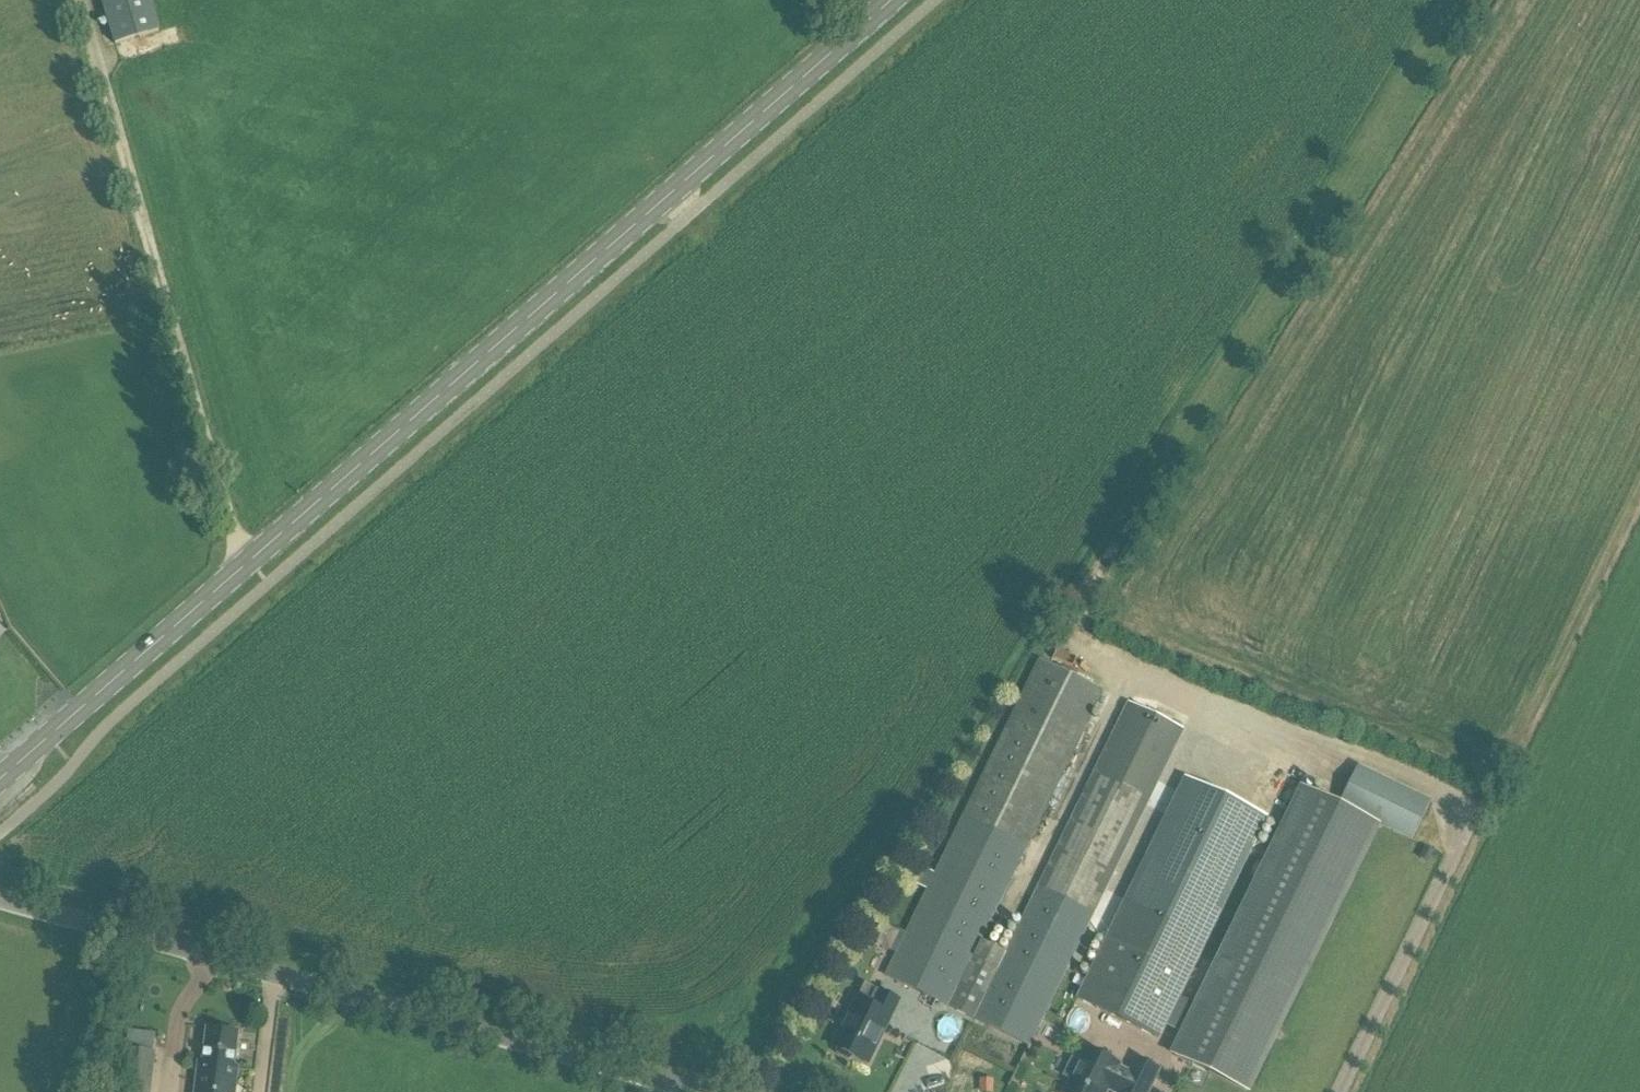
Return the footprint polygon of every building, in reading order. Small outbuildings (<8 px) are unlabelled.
[(116,45),(161,32),(151,0),(102,0),(116,45)] [(1041,660),(886,977),(949,1008),(974,1020),(1030,1047),(1095,914),(1185,736),(1130,708),(1039,886),(1006,954),(981,942),(1104,691),(1041,660)] [(1166,1056),(1240,1091),(1249,1091),(1378,827),(1296,787),(1166,1056)] [(1423,858),(1429,862),(1436,849),(1429,846),(1428,849),(1423,858)] [(1125,898),(1076,999),(1158,1039),(1207,938),(1125,898)] [(858,999),(834,1048),(868,1065),(899,1001),(875,989),(868,1004),(858,999)] [(196,1091),(236,1091),(239,1068),(235,1067),(239,1034),(209,1030),(205,1063),(200,1063),(196,1091)] [(1157,1071),(1135,1060),(1129,1074),(1117,1068),(1118,1066),(1084,1050),(1078,1063),(1071,1060),(1063,1077),(1070,1080),(1064,1091),(1106,1091),(1109,1085),(1121,1090),(1120,1091),(1147,1091),(1157,1071)] [(123,1091),(147,1091),(152,1057),(128,1054),(123,1091)]
